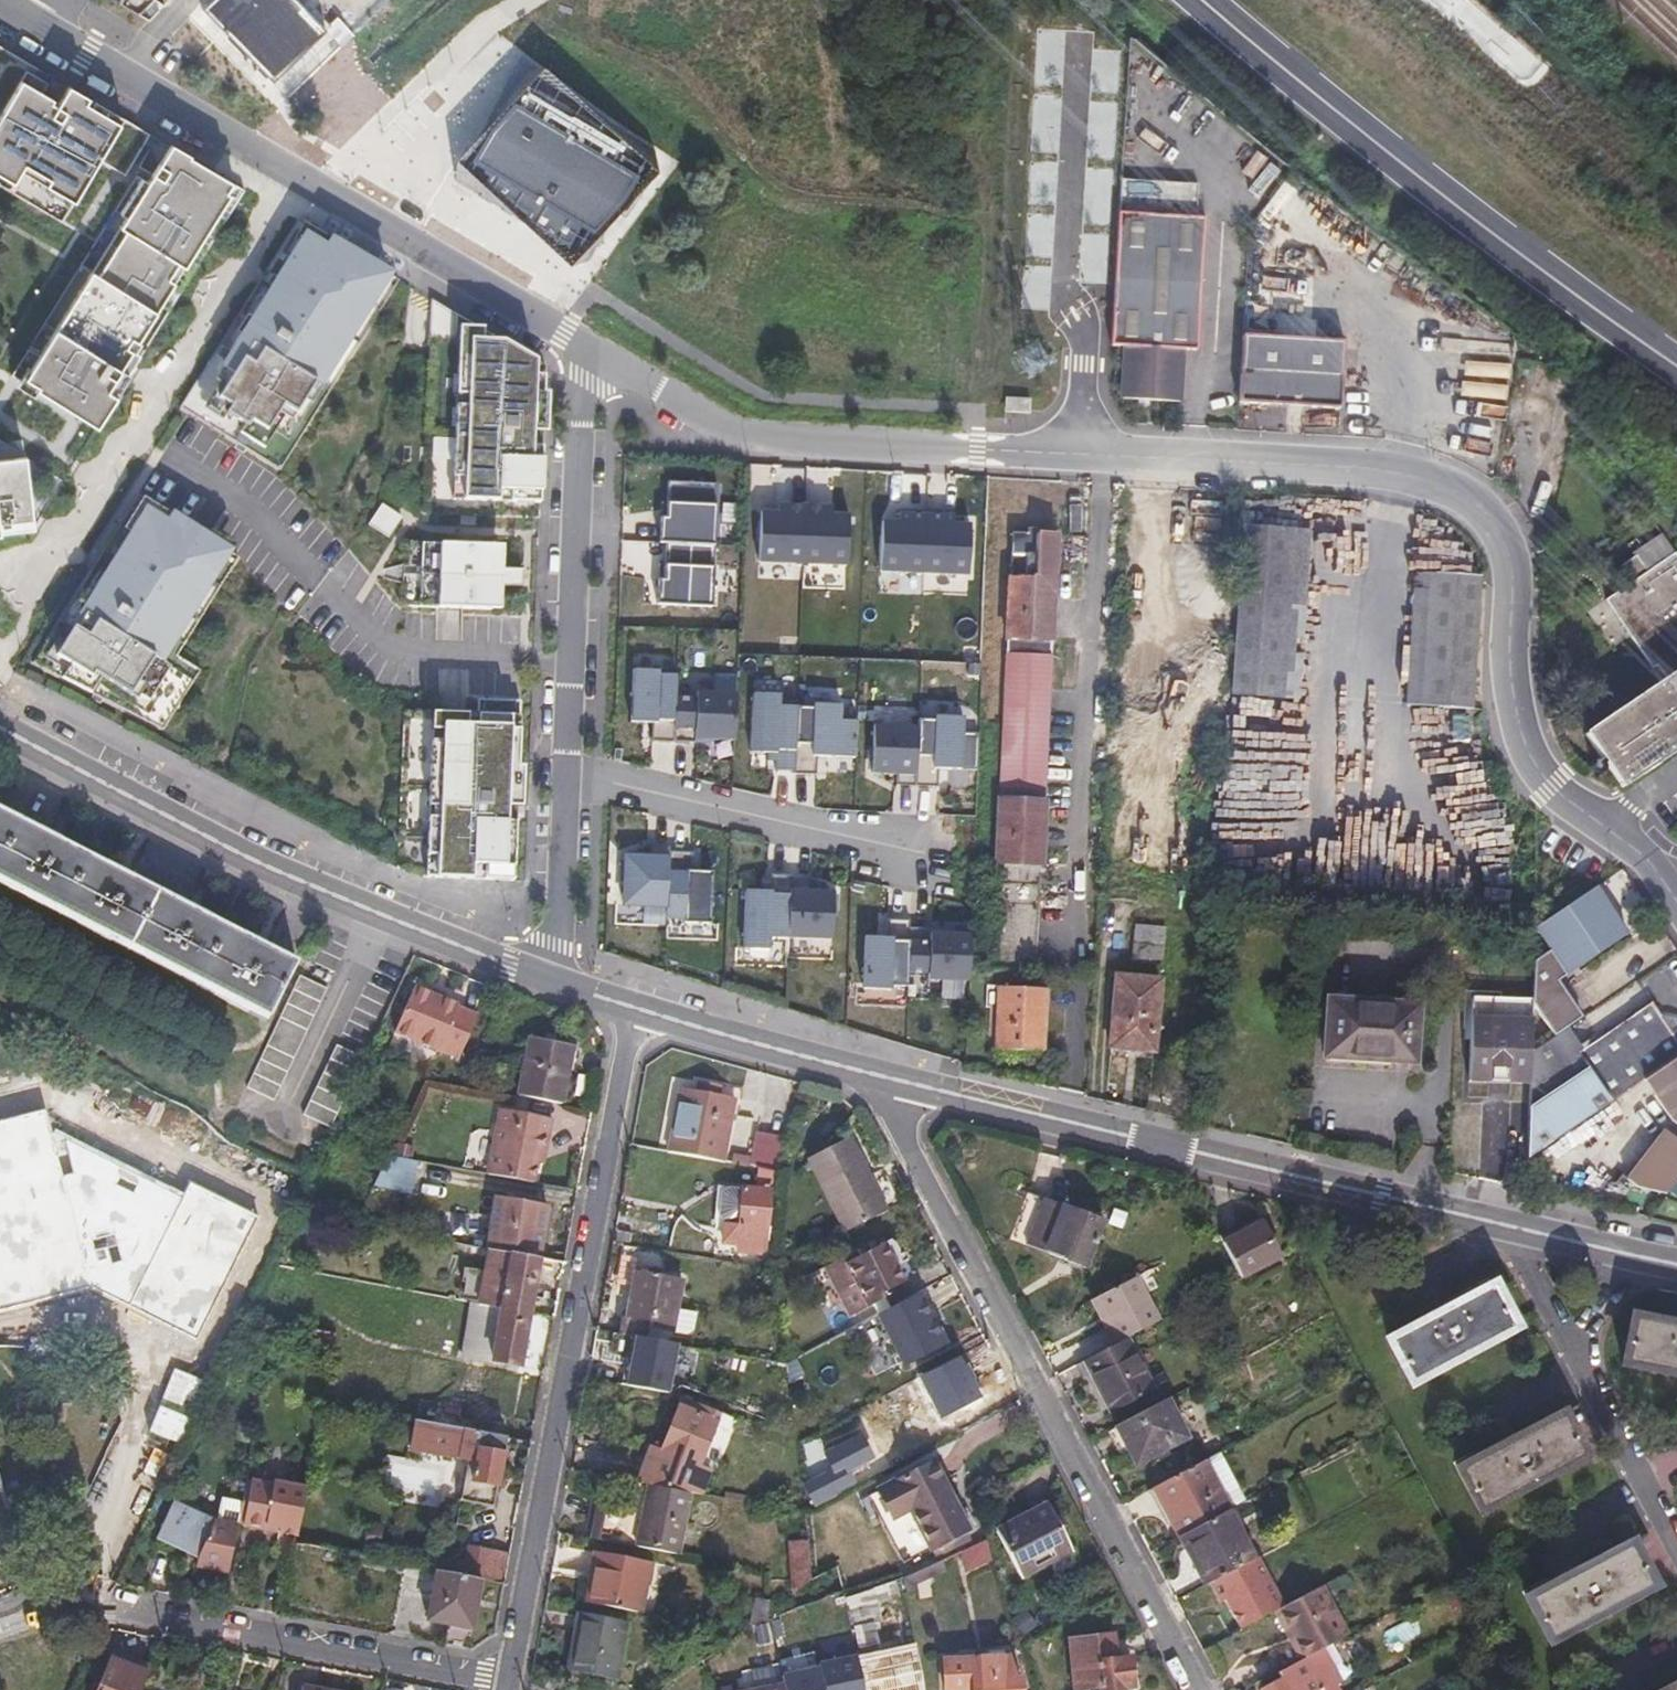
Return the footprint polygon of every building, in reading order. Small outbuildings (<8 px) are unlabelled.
[(152,0),(119,0),(115,5),(136,17),(152,0)] [(328,26),(302,0),(208,0),(202,6),(274,79),(328,26)] [(612,125),(521,55),(454,181),(588,262),(655,150),(612,125)] [(68,84),(58,101),(21,78),(0,114),(0,173),(13,181),(21,169),(74,200),(123,116),(68,84)] [(12,372),(96,425),(140,355),(131,349),(235,182),(169,144),(148,180),(142,176),(122,212),(127,216),(121,226),(125,229),(97,273),(93,280),(86,291),(80,287),(39,352),(28,346),(12,372)] [(1119,210),(1112,345),(1116,345),(1128,346),(1126,397),(1134,397),(1147,211),(1119,210)] [(1203,214),(1147,211),(1134,397),(1180,401),(1184,348),(1195,348),(1203,214)] [(184,407),(286,467),(398,279),(297,219),(184,407)] [(423,514),(539,518),(545,367),(432,300),(423,514)] [(1345,341),(1246,334),(1241,404),(1341,410),(1345,341)] [(1007,399),(1006,410),(1026,411),(1027,400),(1007,399)] [(33,525),(25,453),(0,438),(0,529),(33,525)] [(662,517),(660,542),(710,545),(715,545),(718,483),(669,481),(668,502),(667,517),(662,517)] [(37,664),(168,730),(205,668),(181,654),(240,556),(139,495),(37,664)] [(805,562),(807,506),(788,505),(788,513),(779,513),(762,512),(761,562),(805,564),(805,562)] [(788,505),(780,505),(779,513),(788,513),(788,505)] [(825,514),(826,505),(807,505),(807,506),(805,562),(849,564),(851,514),(834,514),(825,514)] [(826,505),(825,514),(834,514),(834,506),(826,505)] [(926,572),(929,511),(902,510),(901,521),(884,520),(882,570),(926,572)] [(956,512),(929,511),(926,572),(970,574),(972,524),(955,523),(956,512)] [(1244,530),(1235,693),(1302,697),(1309,533),(1244,530)] [(1012,532),(994,969),(1039,971),(1057,558),(1089,559),(1089,536),(1012,532)] [(1605,599),(1651,668),(1658,664),(1665,658),(1675,670),(1666,676),(1583,732),(1621,787),(1676,749),(1676,557),(1660,533),(1633,552),(1634,555),(1616,568),(1626,584),(1605,599)] [(660,563),(659,579),(654,579),(652,603),(707,606),(710,545),(660,542),(660,563)] [(494,547),(403,543),(401,607),(491,610),(494,547)] [(1419,569),(1415,642),(1434,643),(1435,638),(1478,640),(1481,573),(1419,569)] [(1415,642),(1411,703),(1475,706),(1478,640),(1435,638),(1434,643),(1415,642)] [(1658,664),(1666,676),(1675,670),(1665,658),(1658,664)] [(654,740),(675,741),(677,697),(677,678),(660,677),(660,673),(633,672),(632,720),(654,721),(654,740)] [(736,739),(738,692),(697,691),(697,698),(677,697),(675,741),(697,742),(697,738),(736,739)] [(777,769),(796,769),(798,705),(781,705),(781,694),(754,693),(752,751),(778,752),(777,769)] [(857,757),(858,720),(842,719),(842,704),(815,703),(815,707),(798,705),(796,769),(796,773),(818,774),(818,755),(857,757)] [(428,816),(426,875),(514,878),(516,819),(502,819),(502,803),(524,804),(525,781),(518,781),(520,712),(433,710),(432,722),(446,722),(445,738),(431,737),(429,801),(443,801),(443,817),(428,816)] [(919,726),(917,785),(939,786),(939,768),(979,769),(980,732),(964,731),(964,716),(937,715),(936,719),(919,718),(919,726)] [(917,785),(919,726),(875,725),(873,773),(898,773),(898,784),(917,785)] [(272,1012),(301,950),(0,808),(0,884),(272,1012)] [(671,850),(671,846),(652,845),(652,856),(627,856),(625,903),(669,905),(671,850)] [(693,851),(671,850),(669,905),(669,917),(686,918),(686,922),(712,923),(715,870),(692,869),(693,851)] [(792,878),(792,874),(773,873),(772,890),(747,889),(745,936),(772,937),(772,926),(790,927),(792,878)] [(790,927),(789,937),(834,938),(835,890),(810,889),(811,878),(792,878),(790,927)] [(1532,929),(1563,976),(1625,934),(1592,886),(1532,927),(1532,929)] [(619,920),(668,922),(668,908),(620,906),(619,920)] [(911,927),(912,919),(890,918),(889,936),(867,935),(865,988),(892,989),(892,985),(909,985),(910,971),(911,927)] [(1136,921),(1136,936),(1164,939),(1165,923),(1136,921)] [(911,927),(910,971),(930,972),(930,978),(969,980),(971,933),(933,931),(934,927),(911,927)] [(1135,940),(1134,957),(1163,960),(1163,943),(1135,940)] [(1117,975),(1112,1046),(1157,1049),(1161,978),(1117,975)] [(420,990),(402,1035),(443,1051),(447,1043),(459,1048),(462,1042),(466,1043),(478,1013),(420,990)] [(994,991),(989,1053),(1041,1059),(1046,995),(994,991)] [(1470,999),(1467,1080),(1527,1082),(1528,1051),(1529,1000),(1470,999)] [(1610,1101),(1642,1079),(1676,1056),(1676,1025),(1670,1030),(1649,1002),(1576,1052),(1572,1046),(1577,1042),(1566,1025),(1528,1051),(1526,1157),(1610,1101)] [(1331,1013),(1327,1068),(1415,1075),(1420,1021),(1331,1013)] [(529,1038),(518,1097),(564,1106),(574,1047),(529,1038)] [(337,1043),(304,1113),(331,1126),(364,1056),(337,1043)] [(1671,1120),(1676,1124),(1676,1056),(1642,1079),(1671,1120)] [(685,1089),(673,1152),(728,1162),(741,1100),(726,1097),(727,1086),(704,1081),(702,1092),(685,1089)] [(0,1120),(0,1311),(91,1287),(195,1337),(255,1214),(189,1182),(183,1195),(49,1131),(43,1109),(0,1120)] [(501,1111),(489,1176),(536,1185),(540,1167),(543,1154),(548,1155),(555,1122),(501,1111)] [(1625,1176),(1637,1185),(1666,1192),(1676,1178),(1676,1141),(1661,1130),(1625,1176)] [(738,1154),(735,1164),(783,1174),(791,1141),(762,1134),(757,1157),(738,1154)] [(808,1158),(847,1232),(889,1209),(873,1179),(870,1181),(848,1137),(808,1158)] [(543,1154),(540,1167),(546,1168),(548,1155),(543,1154)] [(390,1157),(381,1175),(396,1181),(407,1160),(390,1157)] [(727,1186),(723,1223),(730,1224),(729,1241),(743,1243),(744,1250),(765,1252),(766,1240),(773,1241),(773,1228),(768,1228),(771,1190),(727,1186)] [(1025,1193),(1010,1237),(1090,1265),(1106,1220),(1025,1193)] [(495,1225),(489,1250),(521,1256),(522,1249),(541,1252),(549,1213),(521,1208),(516,1229),(495,1225)] [(645,1216),(641,1234),(671,1239),(674,1222),(645,1216)] [(1222,1244),(1240,1276),(1277,1257),(1259,1224),(1222,1244)] [(461,1229),(459,1238),(475,1241),(477,1231),(461,1229)] [(855,1251),(826,1266),(852,1316),(885,1299),(883,1294),(904,1282),(893,1260),(901,1256),(902,1252),(897,1243),(892,1240),(859,1257),(855,1251)] [(488,1259),(480,1304),(529,1313),(532,1314),(537,1287),(545,1288),(548,1270),(540,1269),(542,1260),(521,1256),(489,1250),(482,1249),(480,1257),(488,1259)] [(622,1314),(619,1332),(647,1337),(649,1324),(686,1329),(694,1322),(697,1302),(684,1300),(682,1310),(674,1309),(680,1279),(636,1271),(628,1315),(622,1314)] [(1099,1295),(1112,1322),(1121,1341),(1126,1339),(1133,1335),(1160,1320),(1138,1276),(1099,1295)] [(1494,1287),(1391,1344),(1413,1387),(1517,1331),(1494,1287)] [(882,1313),(907,1361),(944,1342),(920,1293),(882,1313)] [(1095,1297),(1108,1324),(1112,1322),(1099,1295),(1095,1297)] [(474,1303),(464,1359),(519,1370),(529,1313),(480,1304),(474,1303)] [(1628,1370),(1676,1381),(1676,1332),(1638,1324),(1628,1370)] [(1126,1339),(1152,1389),(1159,1386),(1133,1335),(1126,1339)] [(1084,1361),(1110,1411),(1152,1389),(1126,1339),(1121,1341),(1084,1361)] [(965,1367),(959,1355),(919,1375),(941,1418),(981,1398),(974,1385),(977,1383),(968,1365),(965,1367)] [(1077,1365),(1102,1415),(1110,1411),(1084,1361),(1077,1365)] [(640,1482),(649,1484),(690,1492),(700,1493),(708,1471),(702,1469),(723,1411),(684,1396),(663,1449),(653,1446),(640,1482)] [(1110,1433),(1120,1450),(1126,1448),(1134,1463),(1185,1437),(1166,1399),(1114,1427),(1116,1430),(1110,1433)] [(394,1410),(392,1418),(402,1420),(404,1412),(394,1410)] [(1564,1418),(1460,1474),(1483,1517),(1587,1461),(1564,1418)] [(467,1464),(460,1503),(494,1509),(507,1440),(419,1423),(413,1451),(467,1464)] [(860,1444),(827,1461),(834,1474),(808,1488),(817,1507),(853,1488),(848,1476),(871,1464),(860,1444)] [(1153,1488),(1179,1538),(1184,1536),(1229,1512),(1221,1497),(1240,1488),(1221,1453),(1153,1488)] [(933,1464),(861,1501),(864,1507),(872,1503),(902,1564),(918,1555),(913,1526),(954,1504),(933,1464)] [(23,1557),(0,1477),(0,1564),(23,1557)] [(273,1485),(251,1481),(251,1484),(243,1524),(243,1526),(298,1536),(307,1487),(274,1481),(273,1485)] [(251,1484),(247,1484),(240,1523),(243,1524),(251,1484)] [(649,1484),(638,1547),(679,1554),(690,1492),(649,1484)] [(1240,1488),(1221,1497),(1229,1512),(1247,1503),(1240,1488)] [(175,1495),(172,1501),(182,1506),(185,1500),(175,1495)] [(596,1497),(591,1530),(619,1535),(624,1501),(596,1497)] [(157,1534),(198,1556),(197,1565),(230,1572),(240,1526),(214,1521),(182,1506),(172,1501),(157,1534)] [(999,1529),(1023,1574),(1073,1547),(1048,1503),(999,1529)] [(954,1504),(913,1526),(918,1555),(932,1548),(933,1551),(944,1545),(966,1533),(968,1532),(954,1504)] [(1184,1536),(1199,1564),(1195,1567),(1205,1587),(1256,1560),(1229,1512),(1184,1536)] [(383,1527),(367,1523),(363,1547),(379,1550),(383,1527)] [(619,1535),(591,1530),(590,1538),(618,1544),(619,1535)] [(944,1545),(933,1551),(936,1557),(969,1540),(966,1533),(944,1545)] [(791,1544),(798,1593),(817,1578),(810,1535),(803,1536),(803,1542),(791,1544)] [(970,1550),(973,1572),(998,1570),(989,1541),(970,1550)] [(1634,1549),(1530,1604),(1553,1648),(1657,1592),(1634,1549)] [(470,1551),(465,1578),(481,1582),(505,1586),(511,1557),(470,1551)] [(598,1574),(593,1603),(640,1612),(646,1583),(650,1583),(654,1565),(596,1554),(592,1572),(598,1574)] [(921,1571),(924,1582),(946,1573),(944,1561),(921,1571)] [(839,1567),(843,1590),(844,1595),(870,1588),(839,1567)] [(903,1579),(907,1599),(916,1596),(915,1586),(924,1582),(921,1571),(903,1579)] [(437,1573),(428,1621),(467,1628),(470,1610),(476,1610),(481,1582),(465,1578),(437,1573)] [(900,1639),(879,1643),(875,1624),(880,1623),(875,1603),(897,1597),(894,1582),(870,1588),(844,1595),(851,1630),(857,1630),(870,1687),(891,1682),(892,1689),(912,1689),(900,1639)] [(1293,1642),(1303,1661),(1322,1650),(1332,1645),(1349,1636),(1322,1585),(1281,1607),(1298,1639),(1293,1642)] [(762,1605),(753,1628),(777,1618),(775,1604),(762,1605)] [(1276,1609),(1293,1642),(1298,1639),(1281,1607),(1276,1609)] [(470,1610),(467,1628),(472,1630),(476,1610),(470,1610)] [(581,1633),(574,1669),(618,1678),(629,1624),(581,1614),(577,1633),(581,1633)] [(1075,1689),(1100,1686),(1100,1689),(1131,1689),(1135,1689),(1131,1654),(1120,1656),(1116,1630),(1069,1636),(1075,1689)] [(1337,1685),(1339,1684),(1322,1650),(1303,1661),(1278,1674),(1280,1677),(1260,1688),(1261,1689),(1339,1689),(1337,1685)] [(949,1689),(976,1689),(974,1669),(1008,1665),(1004,1653),(945,1659),(949,1689)] [(100,1689),(142,1689),(150,1670),(115,1655),(100,1689)] [(764,1689),(814,1689),(809,1675),(797,1677),(793,1661),(758,1670),(764,1689)] [(976,1689),(1019,1689),(1016,1665),(1008,1665),(974,1669),(976,1689)]
